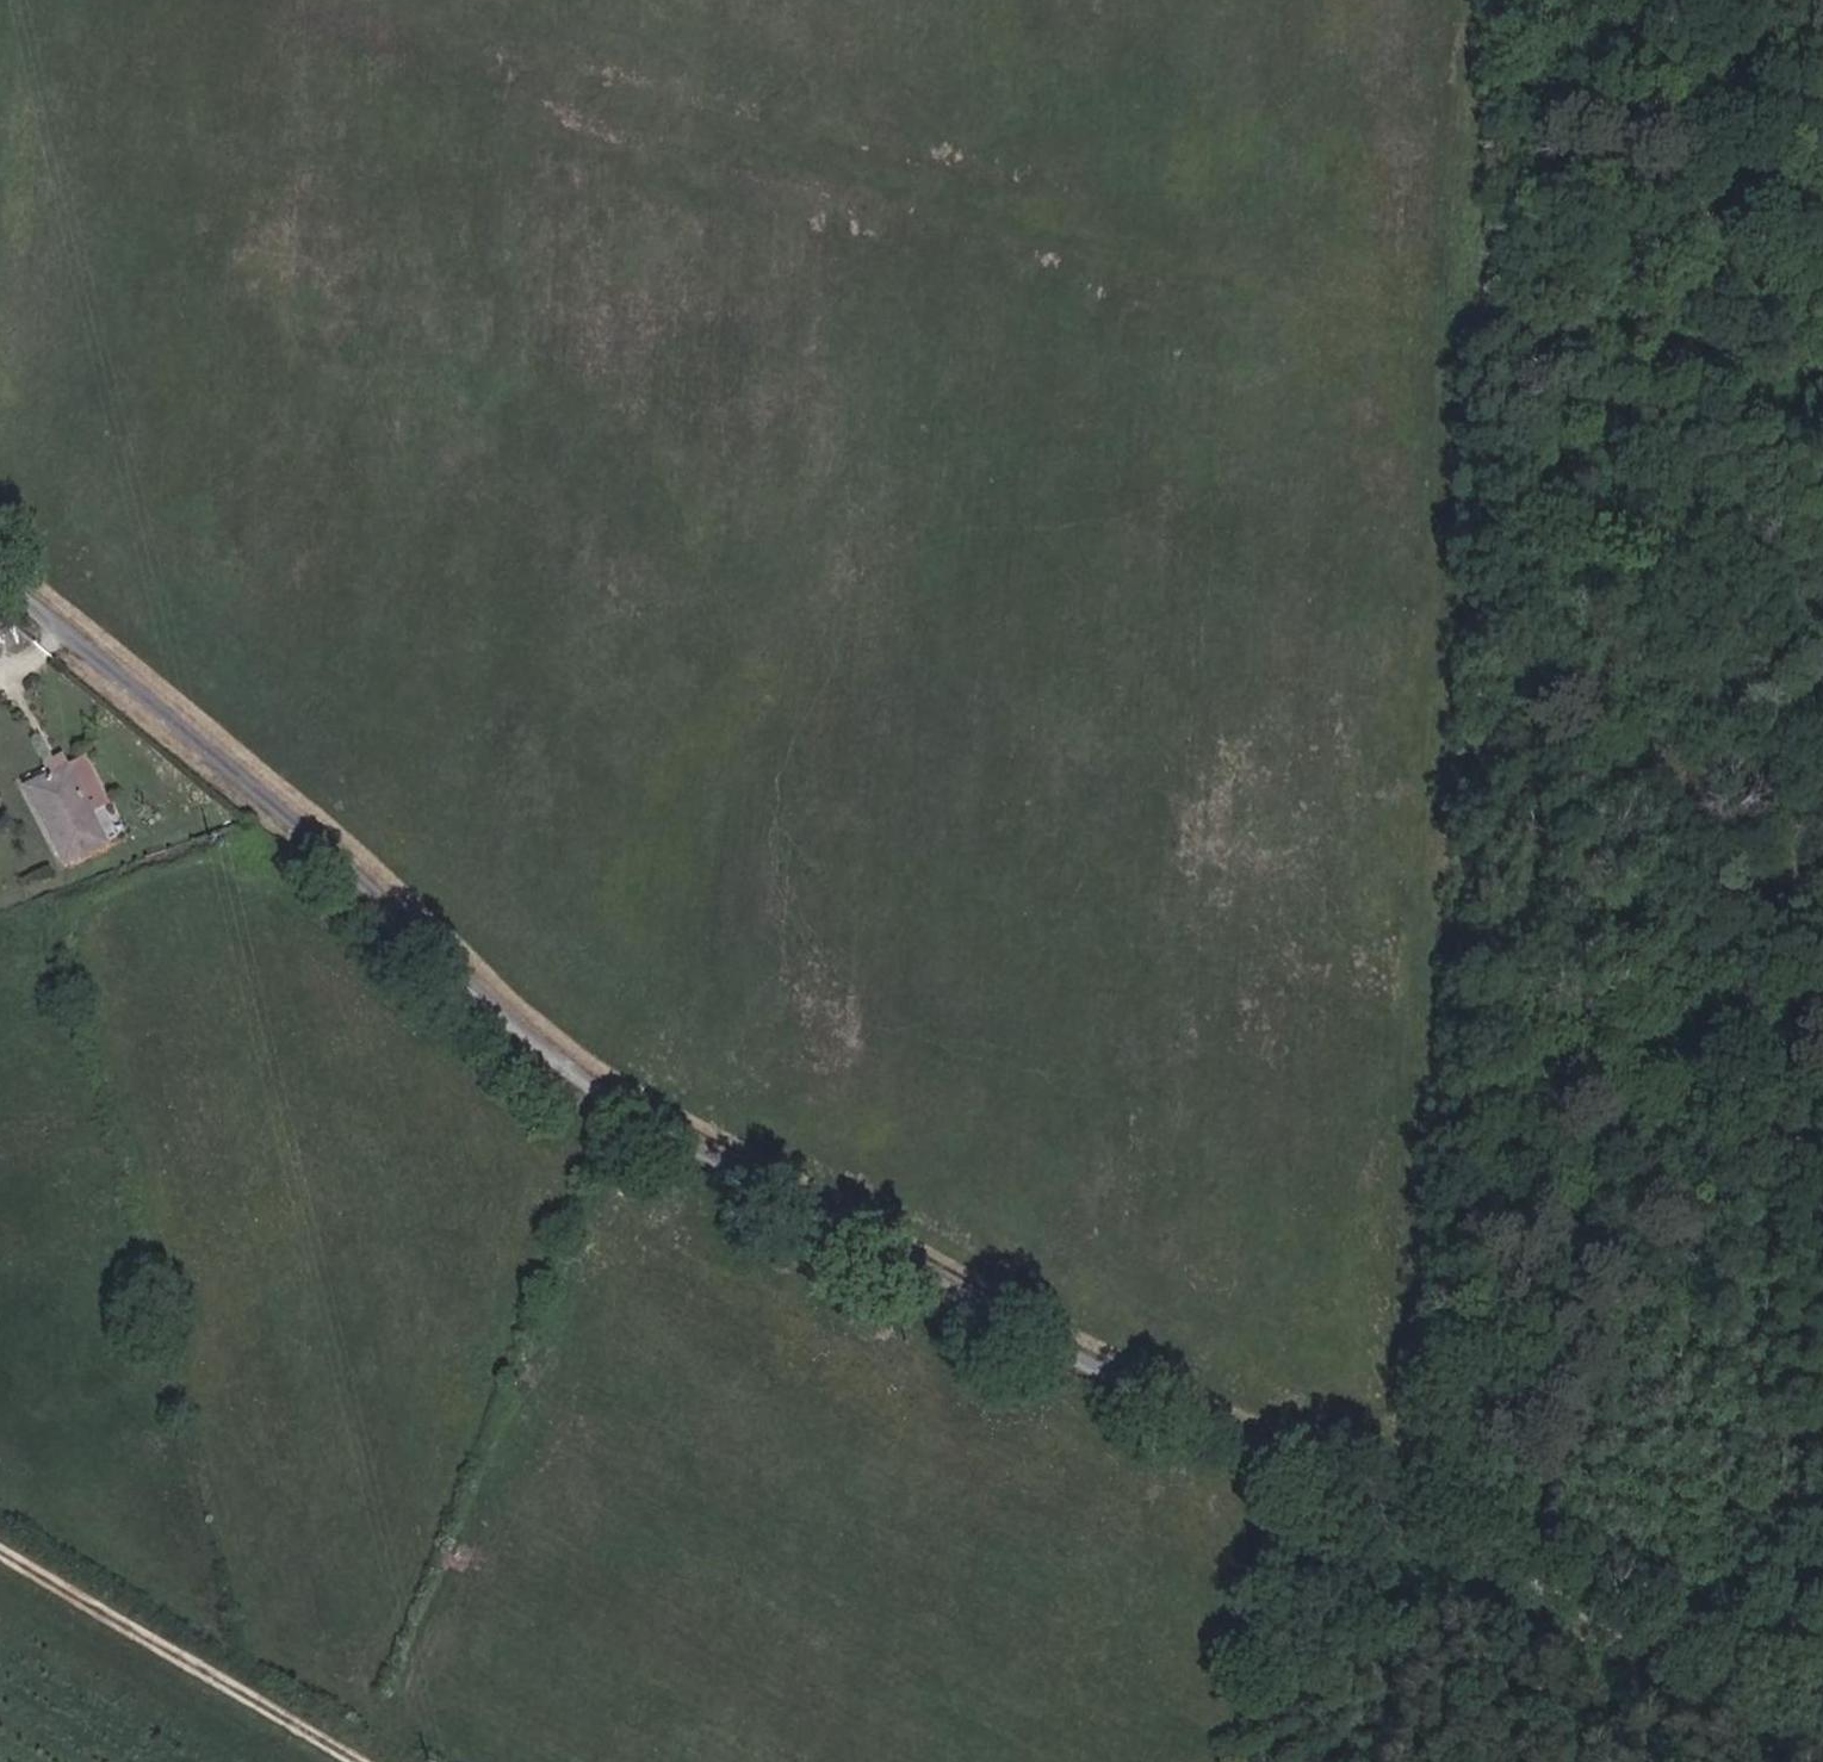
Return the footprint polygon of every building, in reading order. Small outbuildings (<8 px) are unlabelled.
[(88,765),(28,790),(69,870),(108,850),(90,814),(108,805),(88,765)]
